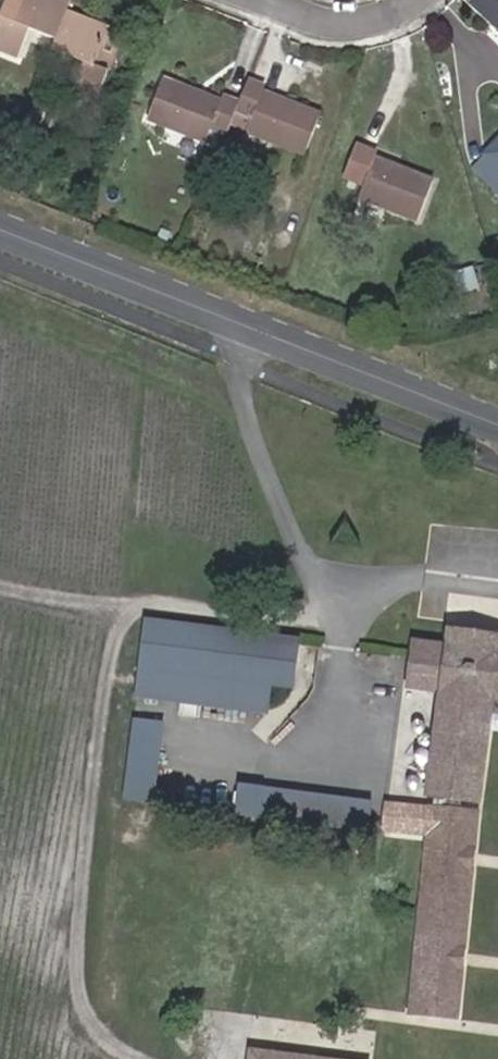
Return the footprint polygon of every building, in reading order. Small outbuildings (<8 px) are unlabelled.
[(69,9),(72,0),(10,0),(0,25),(0,43),(24,52),(36,26),(59,35),(69,9)] [(468,6),(493,29),(497,24),(497,0),(473,0),(468,6)] [(96,63),(110,27),(69,9),(59,35),(55,45),(78,55),(67,81),(98,96),(110,68),(96,63)] [(96,63),(110,68),(123,33),(110,27),(96,63)] [(239,105),(236,114),(253,121),(248,134),(303,157),(319,117),(263,92),(265,88),(249,80),(239,105)] [(236,114),(239,105),(223,98),(221,103),(164,82),(150,117),(207,141),(211,129),(227,136),(236,114)] [(486,160),(497,172),(497,147),(486,160)] [(375,157),(354,149),(342,179),(362,187),(358,198),(416,223),(430,187),(373,162),(375,157)] [(486,160),(474,174),(497,199),(497,172),(486,160)] [(292,690),(298,635),(148,618),(140,703),(267,717),(270,688),(292,690)] [(411,647),(407,693),(439,697),(489,703),(497,704),(497,632),(491,631),(488,655),(411,647)] [(439,697),(406,1013),(456,1018),(462,959),(473,858),(489,703),(439,697)] [(176,713),(131,708),(120,802),(165,807),(176,713)] [(268,787),(266,818),(373,826),(376,794),(268,787)] [(312,1029),(315,1030),(317,1029),(318,1029),(319,1028),(320,1028),(321,1026),(322,1025),(323,1023),(323,1022),(323,1020),(323,1018),(322,1017),(321,1015),(319,1015),(318,1014),(316,1013),(314,1013),(312,1014),(310,1015),(309,1016),(308,1017),(307,1018),(307,1020),(307,1022),(307,1024),(308,1026),(309,1027),(311,1028),(312,1029)] [(320,1058),(333,1058),(336,1042),(281,1035),(279,1053),(320,1058)]
